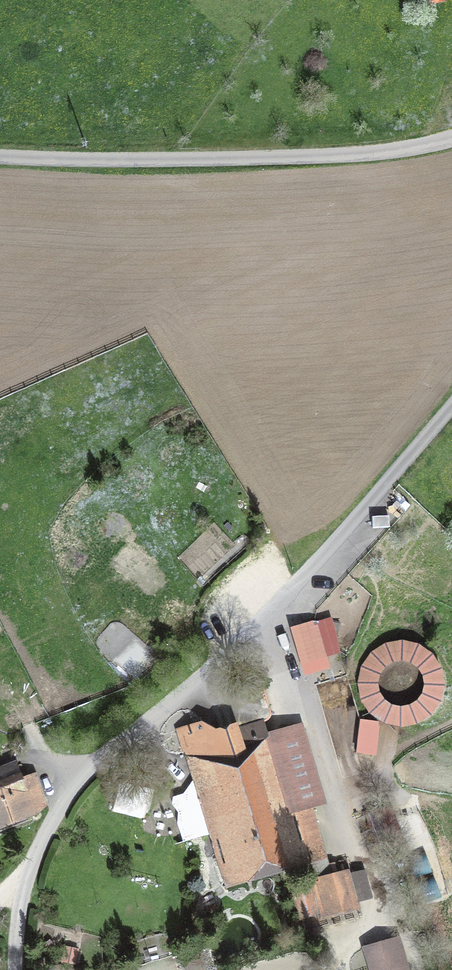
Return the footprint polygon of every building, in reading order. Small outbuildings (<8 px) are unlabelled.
[(332,602),(290,613),(301,651),(342,640),(332,602)] [(135,678),(158,653),(134,632),(111,656),(135,678)] [(359,711),(438,717),(445,641),(366,634),(359,711)] [(359,712),(358,748),(378,748),(379,713),(359,712)] [(201,763),(234,874),(298,855),(285,811),(315,802),(320,795),(302,733),(297,727),(292,727),(266,734),(262,721),(235,730),(234,728),(220,732),(202,722),(178,729),(189,765),(201,763)] [(46,806),(36,776),(18,783),(13,766),(0,771),(0,775),(1,777),(0,777),(0,824),(46,806)] [(353,867),(360,892),(373,889),(366,864),(353,867)] [(294,887),(301,917),(356,903),(348,874),(309,883),(294,887)] [(370,951),(375,969),(403,969),(395,943),(370,951)]
